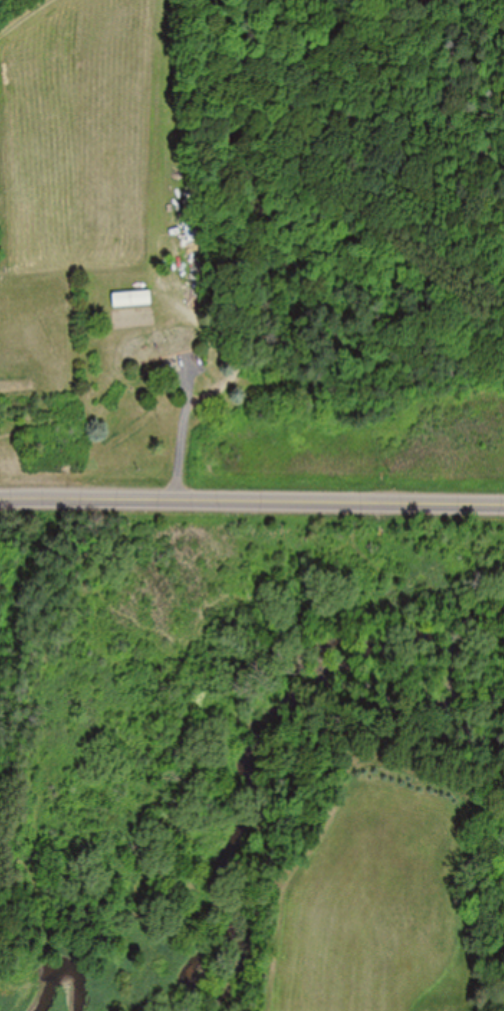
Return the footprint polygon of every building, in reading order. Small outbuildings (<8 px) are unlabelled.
[(202,242),(202,221),(186,221),(186,242),(202,242)] [(111,293),(111,308),(149,308),(149,293),(111,293)]
